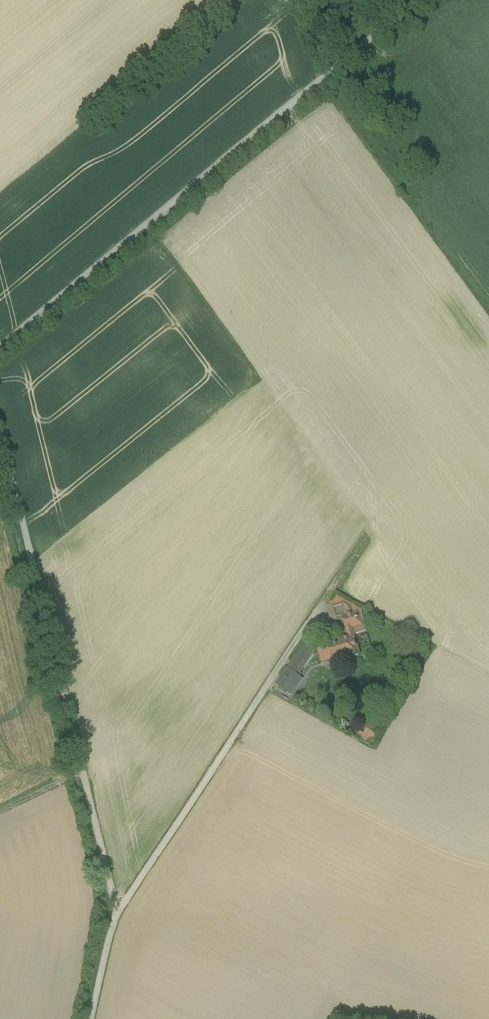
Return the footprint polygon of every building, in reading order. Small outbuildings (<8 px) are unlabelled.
[(344,604),(332,608),(335,620),(342,618),(352,615),(350,608),(344,604)] [(352,615),(342,618),(346,631),(352,629),(362,626),(358,613),(352,615)] [(348,637),(343,638),(344,640),(326,646),(331,662),(342,659),(342,657),(350,655),(351,658),(360,655),(352,629),(346,631),(348,637)] [(298,652),(307,658),(313,649),(304,643),(298,652)] [(285,671),(294,677),(307,658),(298,652),(285,671)] [(275,687),(282,691),(284,693),(294,677),(285,671),(275,687)] [(275,687),(272,692),(279,697),(282,691),(275,687)] [(364,724),(357,738),(369,744),(376,730),(364,724)]
